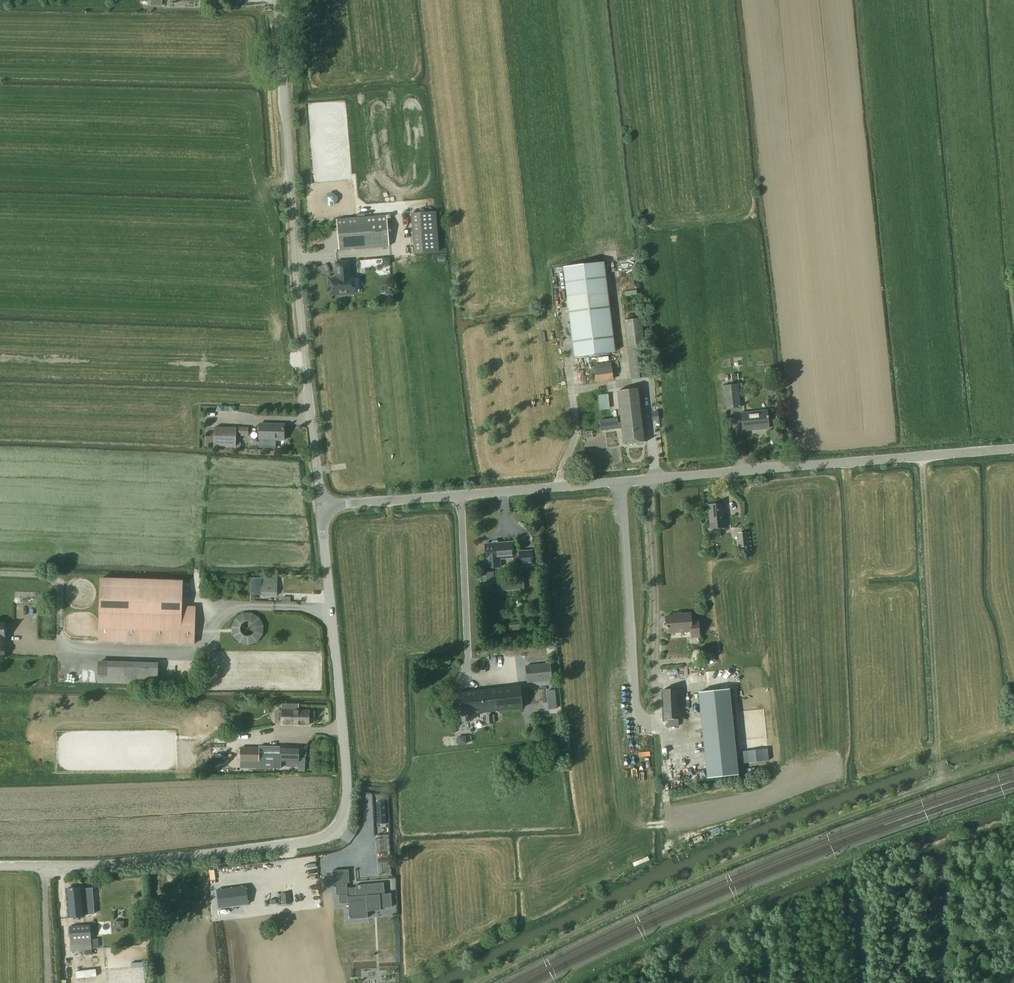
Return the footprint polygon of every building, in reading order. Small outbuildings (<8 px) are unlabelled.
[(435,212),(411,214),(415,253),(439,252),(435,212)] [(387,216),(337,220),(339,250),(390,246),(387,216)] [(351,277),(350,261),(336,262),(338,278),(332,279),(333,295),(355,293),(353,277),(351,277)] [(566,265),(569,295),(575,355),(615,351),(606,261),(566,265)] [(648,377),(645,349),(641,318),(626,320),(632,379),(648,377)] [(613,379),(610,362),(593,365),(595,382),(613,379)] [(738,384),(723,386),(726,409),(741,407),(738,384)] [(646,442),(640,388),(617,391),(621,422),(617,423),(617,418),(599,420),(601,431),(622,428),(624,445),(646,442)] [(767,410),(741,413),(743,431),(756,430),(756,428),(768,427),(767,410)] [(284,425),(260,424),(259,448),(276,448),(276,440),(283,440),(284,425)] [(214,428),(214,446),(236,446),(236,428),(214,428)] [(722,504),(709,505),(710,523),(712,523),(713,529),(726,528),(725,520),(724,520),(722,504)] [(748,546),(747,533),(738,534),(740,547),(744,546),(744,553),(749,552),(749,546),(748,546)] [(513,542),(485,544),(487,568),(501,567),(500,559),(514,558),(513,542)] [(532,550),(519,551),(521,565),(533,564),(532,550)] [(523,590),(523,575),(505,576),(505,580),(497,581),(497,591),(523,590)] [(251,578),(251,594),(277,594),(277,578),(261,578),(251,578)] [(182,582),(100,580),(98,642),(194,644),(195,608),(181,607),(182,582)] [(232,613),(230,642),(259,643),(261,615),(232,613)] [(674,616),(666,617),(667,633),(691,631),(692,637),(699,637),(698,621),(691,621),(691,614),(674,615),(674,616)] [(93,666),(93,681),(154,682),(154,661),(102,661),(101,666),(93,666)] [(559,663),(525,666),(527,682),(560,679),(559,663)] [(523,708),(520,686),(458,693),(461,715),(523,708)] [(561,689),(549,689),(549,704),(560,705),(561,689)] [(684,689),(663,690),(664,719),(668,719),(668,726),(679,726),(678,719),(685,718),(684,689)] [(723,690),(699,693),(704,741),(706,765),(708,777),(732,775),(738,774),(737,766),(734,738),(729,690),(723,690)] [(287,704),(287,709),(282,709),(281,724),(310,725),(310,710),(299,710),(299,704),(287,704)] [(281,758),(278,758),(278,769),(281,769),(281,761),(282,761),(300,762),(300,748),(281,747),(281,748),(281,758)] [(240,762),(258,762),(259,748),(241,748),(240,762)] [(383,801),(375,801),(376,823),(384,823),(383,801)] [(349,869),(333,871),(334,884),(336,884),(337,895),(339,895),(340,904),(349,903),(349,909),(367,907),(368,911),(381,910),(381,908),(392,907),(391,893),(385,894),(384,883),(356,885),(356,887),(348,888),(347,883),(350,883),(349,869)] [(246,885),(217,889),(220,908),(249,904),(246,885)] [(82,888),(66,889),(69,917),(84,916),(82,888)] [(290,893),(281,894),(282,904),(291,904),(292,904),(291,893),(290,893)] [(69,926),(70,941),(71,951),(92,949),(92,939),(90,925),(69,926)]
